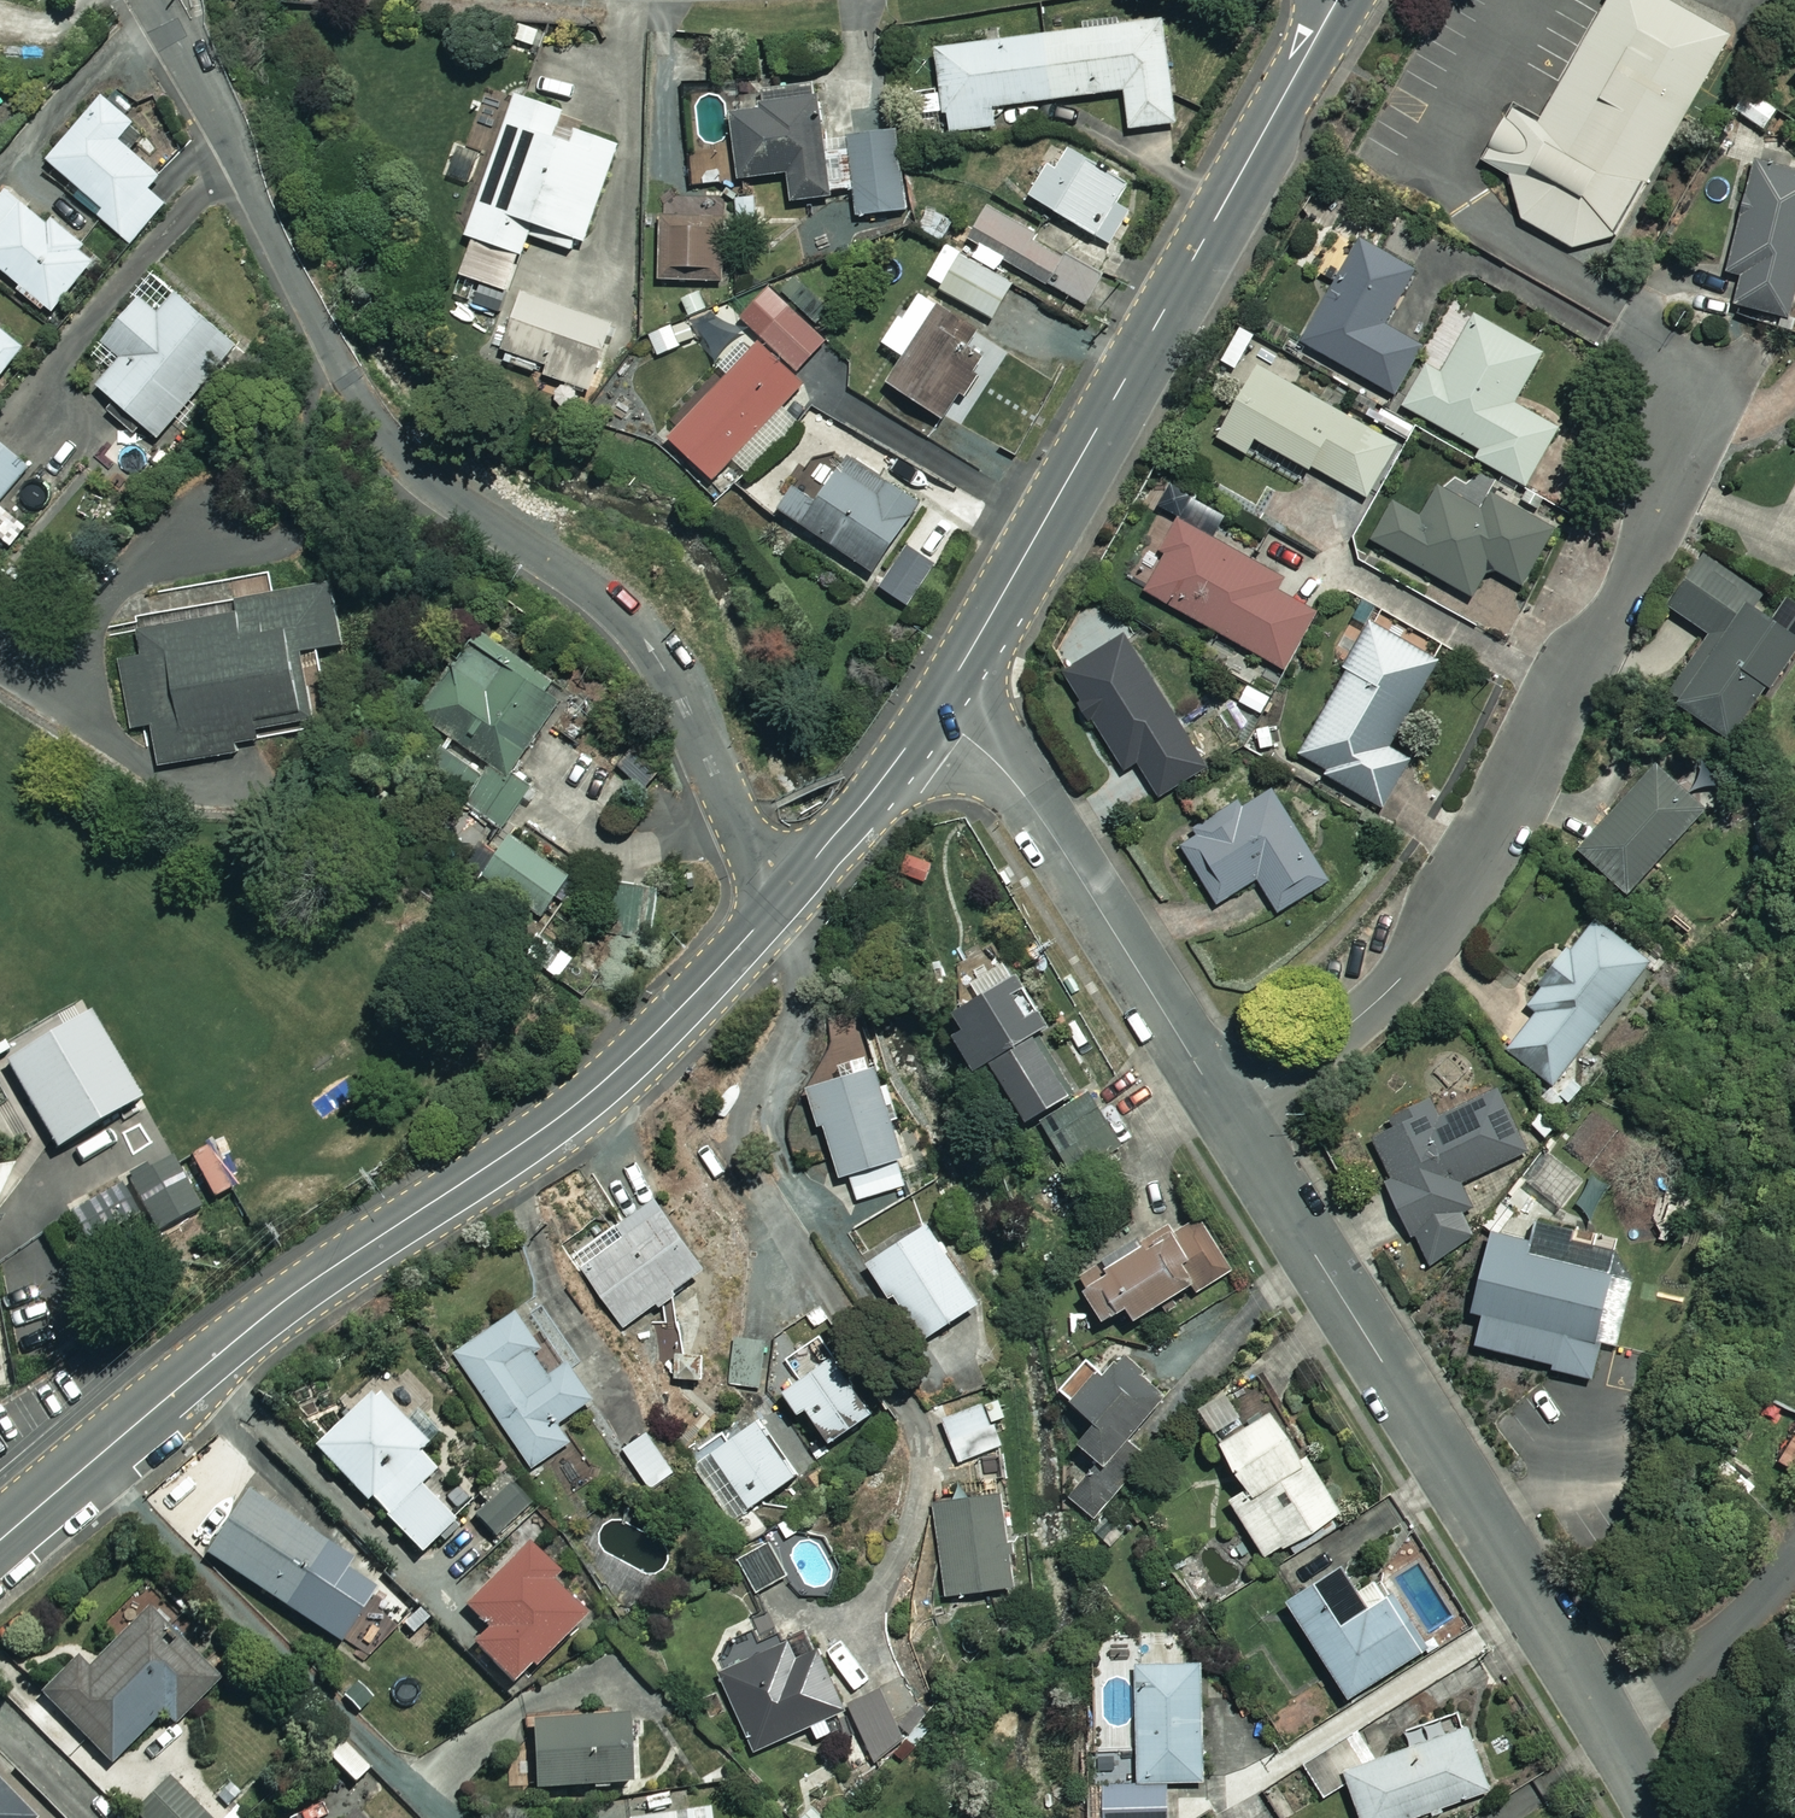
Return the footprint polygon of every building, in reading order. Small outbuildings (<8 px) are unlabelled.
[(1661,0),(1615,0),(1546,123),(1513,105),(1481,164),(1513,182),(1521,219),(1573,249),(1617,233),(1726,36),(1661,0)] [(1177,123),(1163,19),(937,50),(948,133),(997,126),(995,108),(1125,90),(1130,129),(1177,123)] [(564,112),(517,95),(467,237),(474,239),(461,275),(509,292),(529,235),(581,254),(619,145),(576,130),(571,144),(555,139),(564,112)] [(104,96),(48,159),(105,210),(97,219),(127,246),(165,203),(149,188),(161,175),(120,139),(134,123),(104,96)] [(823,139),(818,96),(761,103),(762,110),(731,113),(739,180),(788,174),(791,203),(855,195),(858,216),(907,211),(897,130),(823,139)] [(1142,195),(1062,147),(1032,197),(1112,245),(1142,195)] [(1756,162),(1728,272),(1743,275),(1735,304),(1787,317),(1794,287),(1794,172),(1756,162)] [(8,191),(0,200),(0,267),(51,311),(98,257),(54,219),(48,225),(8,191)] [(1105,270),(990,205),(972,237),(1087,302),(1105,270)] [(685,216),(671,216),(671,225),(657,225),(658,282),(724,281),(724,217),(705,218),(705,228),(685,228),(685,216)] [(1415,268),(1360,238),(1303,343),(1395,393),(1420,346),(1383,326),(1415,268)] [(995,275),(1005,258),(982,244),(974,259),(947,243),(925,280),(992,319),(1012,285),(995,275)] [(238,346),(158,276),(104,339),(123,356),(98,385),(159,438),(238,346)] [(826,340),(768,287),(739,318),(763,339),(670,440),(714,480),(803,383),(794,374),(826,340)] [(612,325),(518,291),(494,358),(589,391),(612,325)] [(955,316),(918,292),(884,344),(905,358),(889,383),(945,419),(983,360),(943,334),(955,316)] [(1542,353),(1475,316),(1443,374),(1428,366),(1405,407),(1481,449),(1477,457),(1526,485),(1558,429),(1514,404),(1542,353)] [(676,325),(648,337),(658,362),(686,350),(676,325)] [(0,327),(0,377),(24,347),(0,327)] [(1255,335),(1241,327),(1221,361),(1235,369),(1255,335)] [(1397,444),(1258,367),(1219,439),(1249,455),(1259,437),(1368,497),(1397,444)] [(845,424),(813,406),(802,427),(834,445),(845,424)] [(0,442),(0,502),(30,467),(0,442)] [(138,478),(103,444),(86,461),(121,495),(138,478)] [(920,506),(848,457),(818,502),(795,486),(779,508),(875,573),(920,506)] [(1226,515),(1171,485),(1156,512),(1176,523),(1160,551),(1166,554),(1146,591),(1285,668),(1317,612),(1276,590),(1284,577),(1213,538),(1226,515)] [(1480,511),(1443,490),(1426,521),(1394,504),(1374,541),(1473,595),(1489,566),(1525,586),(1555,530),(1490,494),(1480,511)] [(933,564),(904,545),(878,585),(907,604),(933,564)] [(1702,558),(1670,609),(1710,633),(1671,696),(1738,737),(1769,685),(1794,643),(1794,637),(1754,611),(1763,595),(1733,577),(1702,558)] [(334,584),(109,623),(128,731),(154,726),(161,766),(260,749),(258,738),(332,725),(319,654),(345,650),(334,584)] [(1437,659),(1373,625),(1300,761),(1384,807),(1409,760),(1389,750),(1437,659)] [(569,690),(482,628),(394,753),(501,828),(531,786),(511,772),(569,690)] [(1205,769),(1126,637),(1065,674),(1125,773),(1139,765),(1159,797),(1205,769)] [(1704,806),(1657,763),(1591,834),(1578,848),(1625,891),(1666,847),(1704,806)] [(1331,879),(1271,783),(1179,840),(1217,903),(1258,877),(1279,911),(1331,879)] [(571,877),(513,836),(483,877),(542,919),(571,877)] [(658,901),(614,886),(601,924),(645,938),(658,901)] [(1656,972),(1600,919),(1524,999),(1540,1015),(1510,1046),(1550,1084),(1656,972)] [(576,957),(541,934),(525,958),(559,981),(576,957)] [(1046,1025),(1006,962),(947,1000),(965,1028),(954,1035),(976,1070),(1046,1025)] [(94,1012),(8,1061),(59,1147),(144,1097),(94,1012)] [(1087,1083),(1051,1026),(992,1064),(1028,1121),(1087,1083)] [(910,1183),(876,1069),(808,1089),(820,1128),(824,1126),(840,1179),(851,1176),(857,1199),(910,1183)] [(1527,1150),(1495,1090),(1441,1119),(1432,1103),(1370,1136),(1393,1177),(1385,1182),(1428,1263),(1474,1238),(1461,1213),(1473,1207),(1461,1185),(1527,1150)] [(1122,1147),(1091,1093),(1042,1121),(1073,1175),(1122,1147)] [(1587,1181),(1554,1155),(1532,1183),(1565,1209),(1587,1181)] [(177,1157),(71,1214),(97,1261),(203,1204),(177,1157)] [(19,1167),(0,1169),(0,1198),(19,1167)] [(707,1271),(659,1198),(576,1254),(624,1326),(707,1271)] [(1476,1343),(1588,1376),(1599,1341),(1620,1347),(1639,1281),(1619,1274),(1624,1257),(1574,1242),(1580,1220),(1534,1207),(1528,1228),(1498,1219),(1471,1311),(1485,1315),(1476,1343)] [(1229,1268),(1194,1215),(1083,1289),(1105,1322),(1128,1306),(1137,1320),(1193,1282),(1197,1289),(1229,1268)] [(980,1304),(929,1224),(867,1263),(918,1344),(980,1304)] [(564,1372),(522,1309),(456,1353),(535,1469),(572,1444),(558,1423),(593,1399),(571,1367),(564,1372)] [(1101,1462),(1108,1468),(1114,1461),(1169,1396),(1117,1351),(1074,1402),(1097,1421),(1079,1443),(1101,1462)] [(867,1395),(838,1354),(786,1391),(814,1432),(867,1395)] [(1310,1469),(1253,1374),(1199,1407),(1248,1488),(1231,1499),(1266,1558),(1342,1513),(1314,1467),(1310,1469)] [(426,1445),(377,1392),(316,1447),(366,1503),(370,1499),(420,1555),(456,1523),(421,1484),(435,1471),(418,1453),(426,1445)] [(1004,1448),(988,1403),(943,1419),(960,1464),(1004,1448)] [(797,1474),(758,1420),(716,1450),(710,1441),(687,1458),(733,1521),(797,1474)] [(666,1474),(648,1442),(629,1454),(647,1485),(666,1474)] [(1108,1468),(1101,1462),(1070,1498),(1094,1518),(1130,1475),(1114,1461),(1108,1468)] [(494,1540),(534,1505),(505,1472),(465,1507),(494,1540)] [(341,1555),(251,1493),(207,1556),(298,1618),(341,1555)] [(1014,1586),(1000,1493),(932,1503),(946,1596),(1014,1586)] [(785,1573),(768,1546),(740,1564),(757,1591),(785,1573)] [(587,1616),(529,1549),(466,1604),(488,1631),(475,1643),(510,1683),(587,1616)] [(1367,1607),(1343,1567),(1288,1600),(1348,1697),(1421,1651),(1387,1595),(1367,1607)] [(440,1627),(384,1572),(360,1596),(417,1651),(440,1627)] [(216,1680),(150,1612),(89,1672),(77,1660),(42,1695),(111,1765),(160,1716),(169,1725),(216,1680)] [(817,1648),(797,1657),(790,1642),(721,1673),(756,1751),(845,1710),(817,1648)] [(1202,1664),(1137,1664),(1139,1785),(1104,1785),(1105,1817),(1167,1817),(1167,1782),(1203,1781),(1202,1664)] [(885,1689),(847,1705),(878,1775),(915,1759),(885,1689)] [(629,1717),(532,1720),(534,1790),(631,1788),(629,1717)] [(1468,1727),(1345,1770),(1362,1817),(1410,1817),(1490,1790),(1468,1727)] [(171,1782),(137,1814),(142,1817),(205,1817),(171,1782)] [(0,1783),(0,1817),(33,1817),(0,1783)] [(711,1804),(684,1807),(685,1814),(644,1817),(713,1817),(711,1804)] [(619,1806),(588,1810),(589,1817),(621,1817),(619,1806)]
